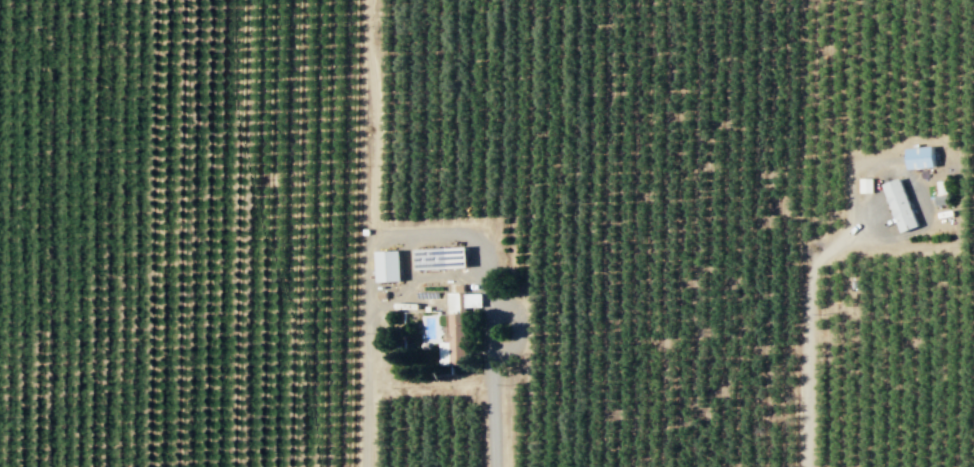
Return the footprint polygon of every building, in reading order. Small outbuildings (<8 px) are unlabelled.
[(903,149),(905,169),(932,166),(930,146),(903,149)] [(916,225),(897,177),(880,184),(899,232),(916,225)] [(440,362),(452,364),(453,355),(454,343),(443,342),(440,362)]
